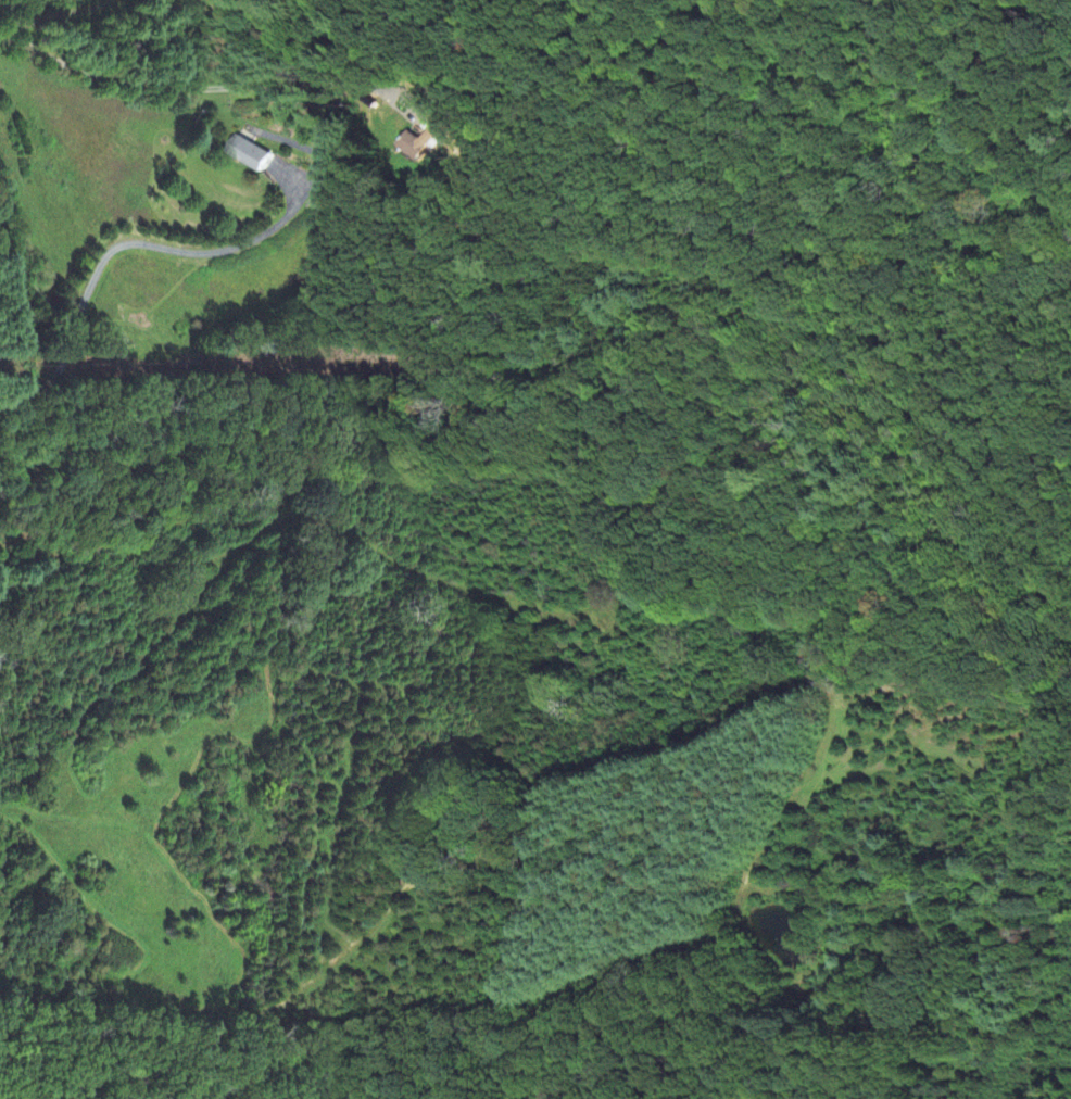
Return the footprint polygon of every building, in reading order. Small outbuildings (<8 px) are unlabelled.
[(430,146),(409,130),(395,149),(416,165),(430,146)] [(226,156),(263,172),(271,153),(235,137),(226,156)]
